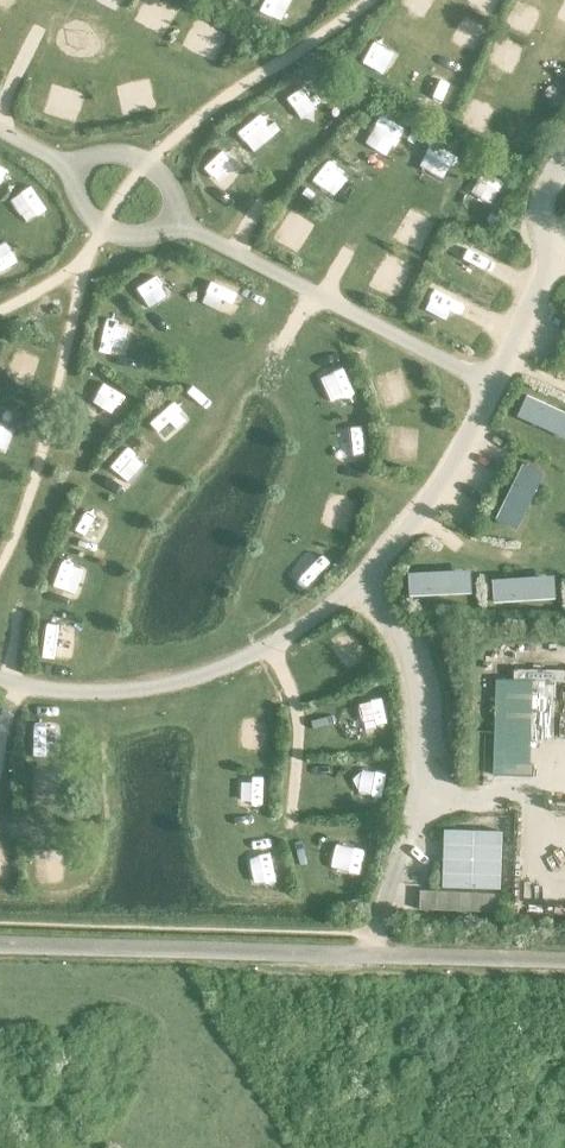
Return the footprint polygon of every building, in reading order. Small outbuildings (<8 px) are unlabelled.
[(511,674),(511,684),(492,683),(490,778),(529,779),(529,769),(526,769),(527,739),(548,740),(549,685),(564,686),(564,675),(511,674)] [(443,830),(441,887),(498,889),(500,832),(443,830)]
